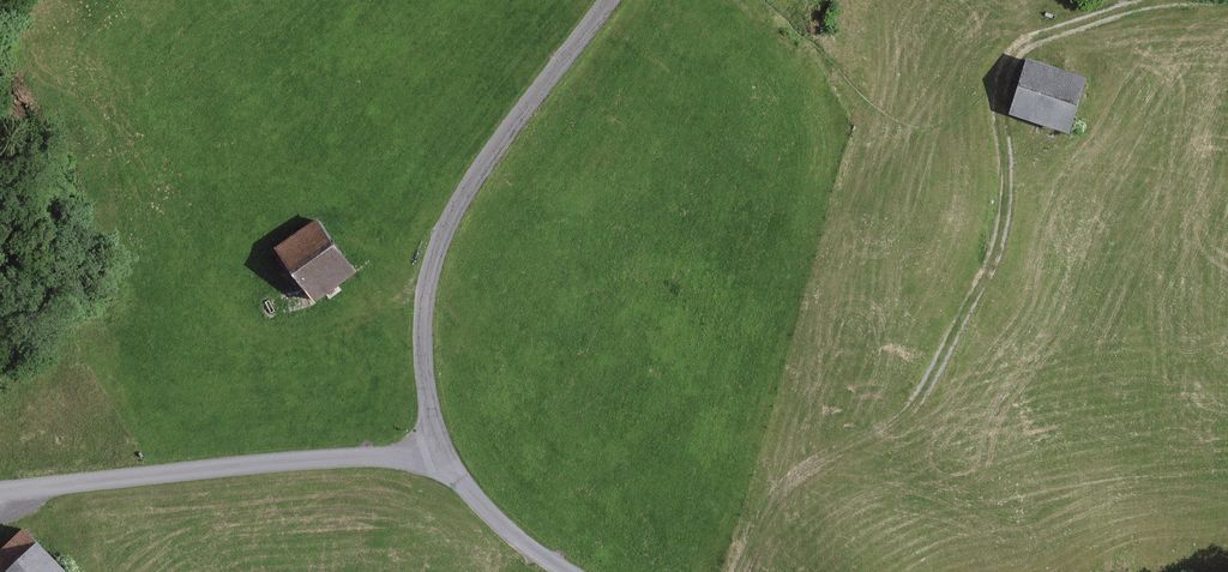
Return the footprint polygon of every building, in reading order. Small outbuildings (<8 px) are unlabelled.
[(1099,85),(1025,61),(1008,112),(1082,136),(1099,85)] [(285,253),(326,301),(370,265),(329,216),(285,253)] [(0,554),(0,571),(66,571),(23,530),(0,554)]
